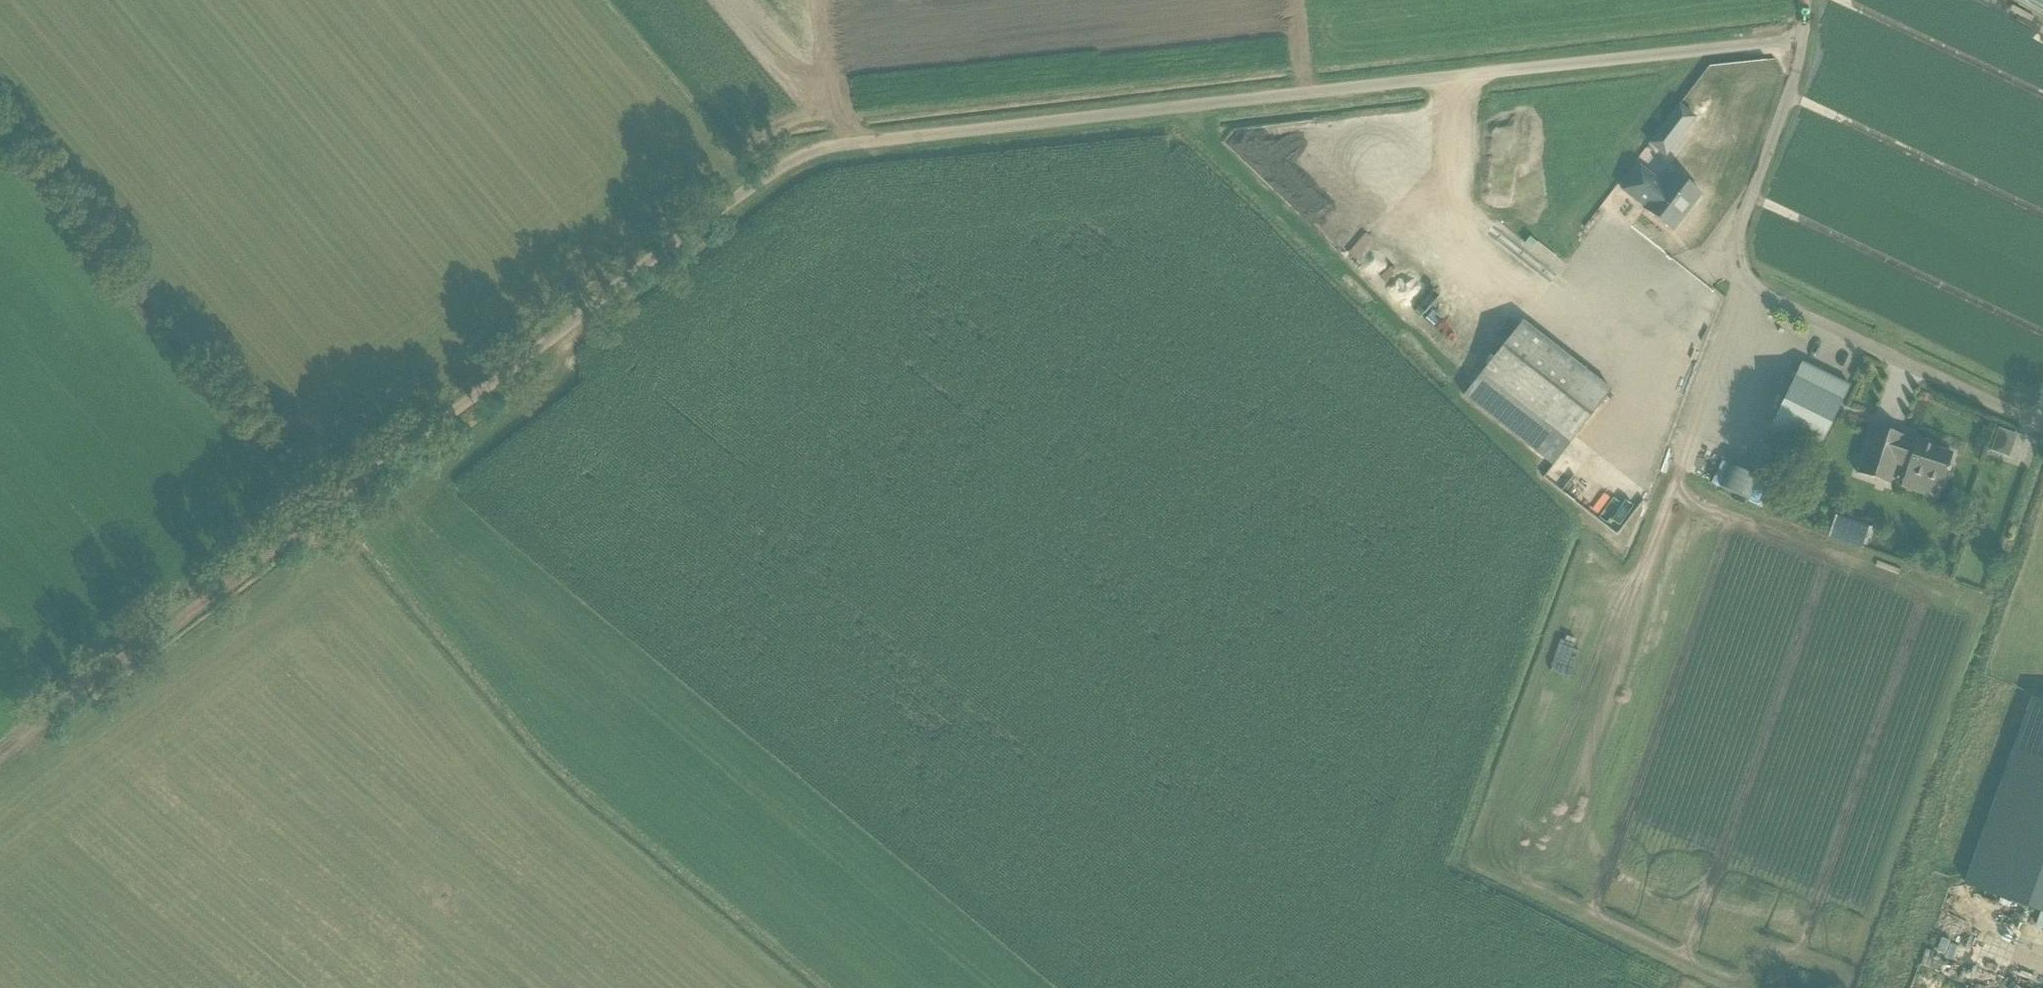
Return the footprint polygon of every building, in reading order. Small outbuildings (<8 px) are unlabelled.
[(2042,14),(2042,0),(2019,0),(2042,14)] [(1666,157),(1697,117),(1679,104),(1648,143),(1666,157)] [(1622,190),(1639,203),(1645,208),(1644,210),(1657,219),(1672,232),(1684,217),(1681,215),(1699,191),(1673,172),(1663,185),(1640,167),(1622,190)] [(1393,285),(1411,268),(1399,257),(1382,274),(1393,285)] [(1553,466),(1570,443),(1611,391),(1522,321),(1464,396),(1553,466)] [(668,349),(653,358),(660,369),(675,360),(668,349)] [(1819,450),(1850,386),(1801,363),(1770,427),(1819,450)] [(1873,426),(1857,475),(1889,485),(1895,465),(1907,468),(1905,474),(1942,486),(1946,474),(1948,475),(1951,466),(1949,466),(1953,454),(1933,447),(1934,443),(1917,438),(1915,443),(1904,439),(1905,437),(1873,426)] [(1615,511),(1629,500),(1624,492),(1609,503),(1615,511)] [(1833,520),(1828,536),(1864,548),(1870,532),(1833,520)] [(2034,698),(2027,717),(1966,885),(2041,912),(2036,925),(2042,928),(2042,701),(2034,698)]
